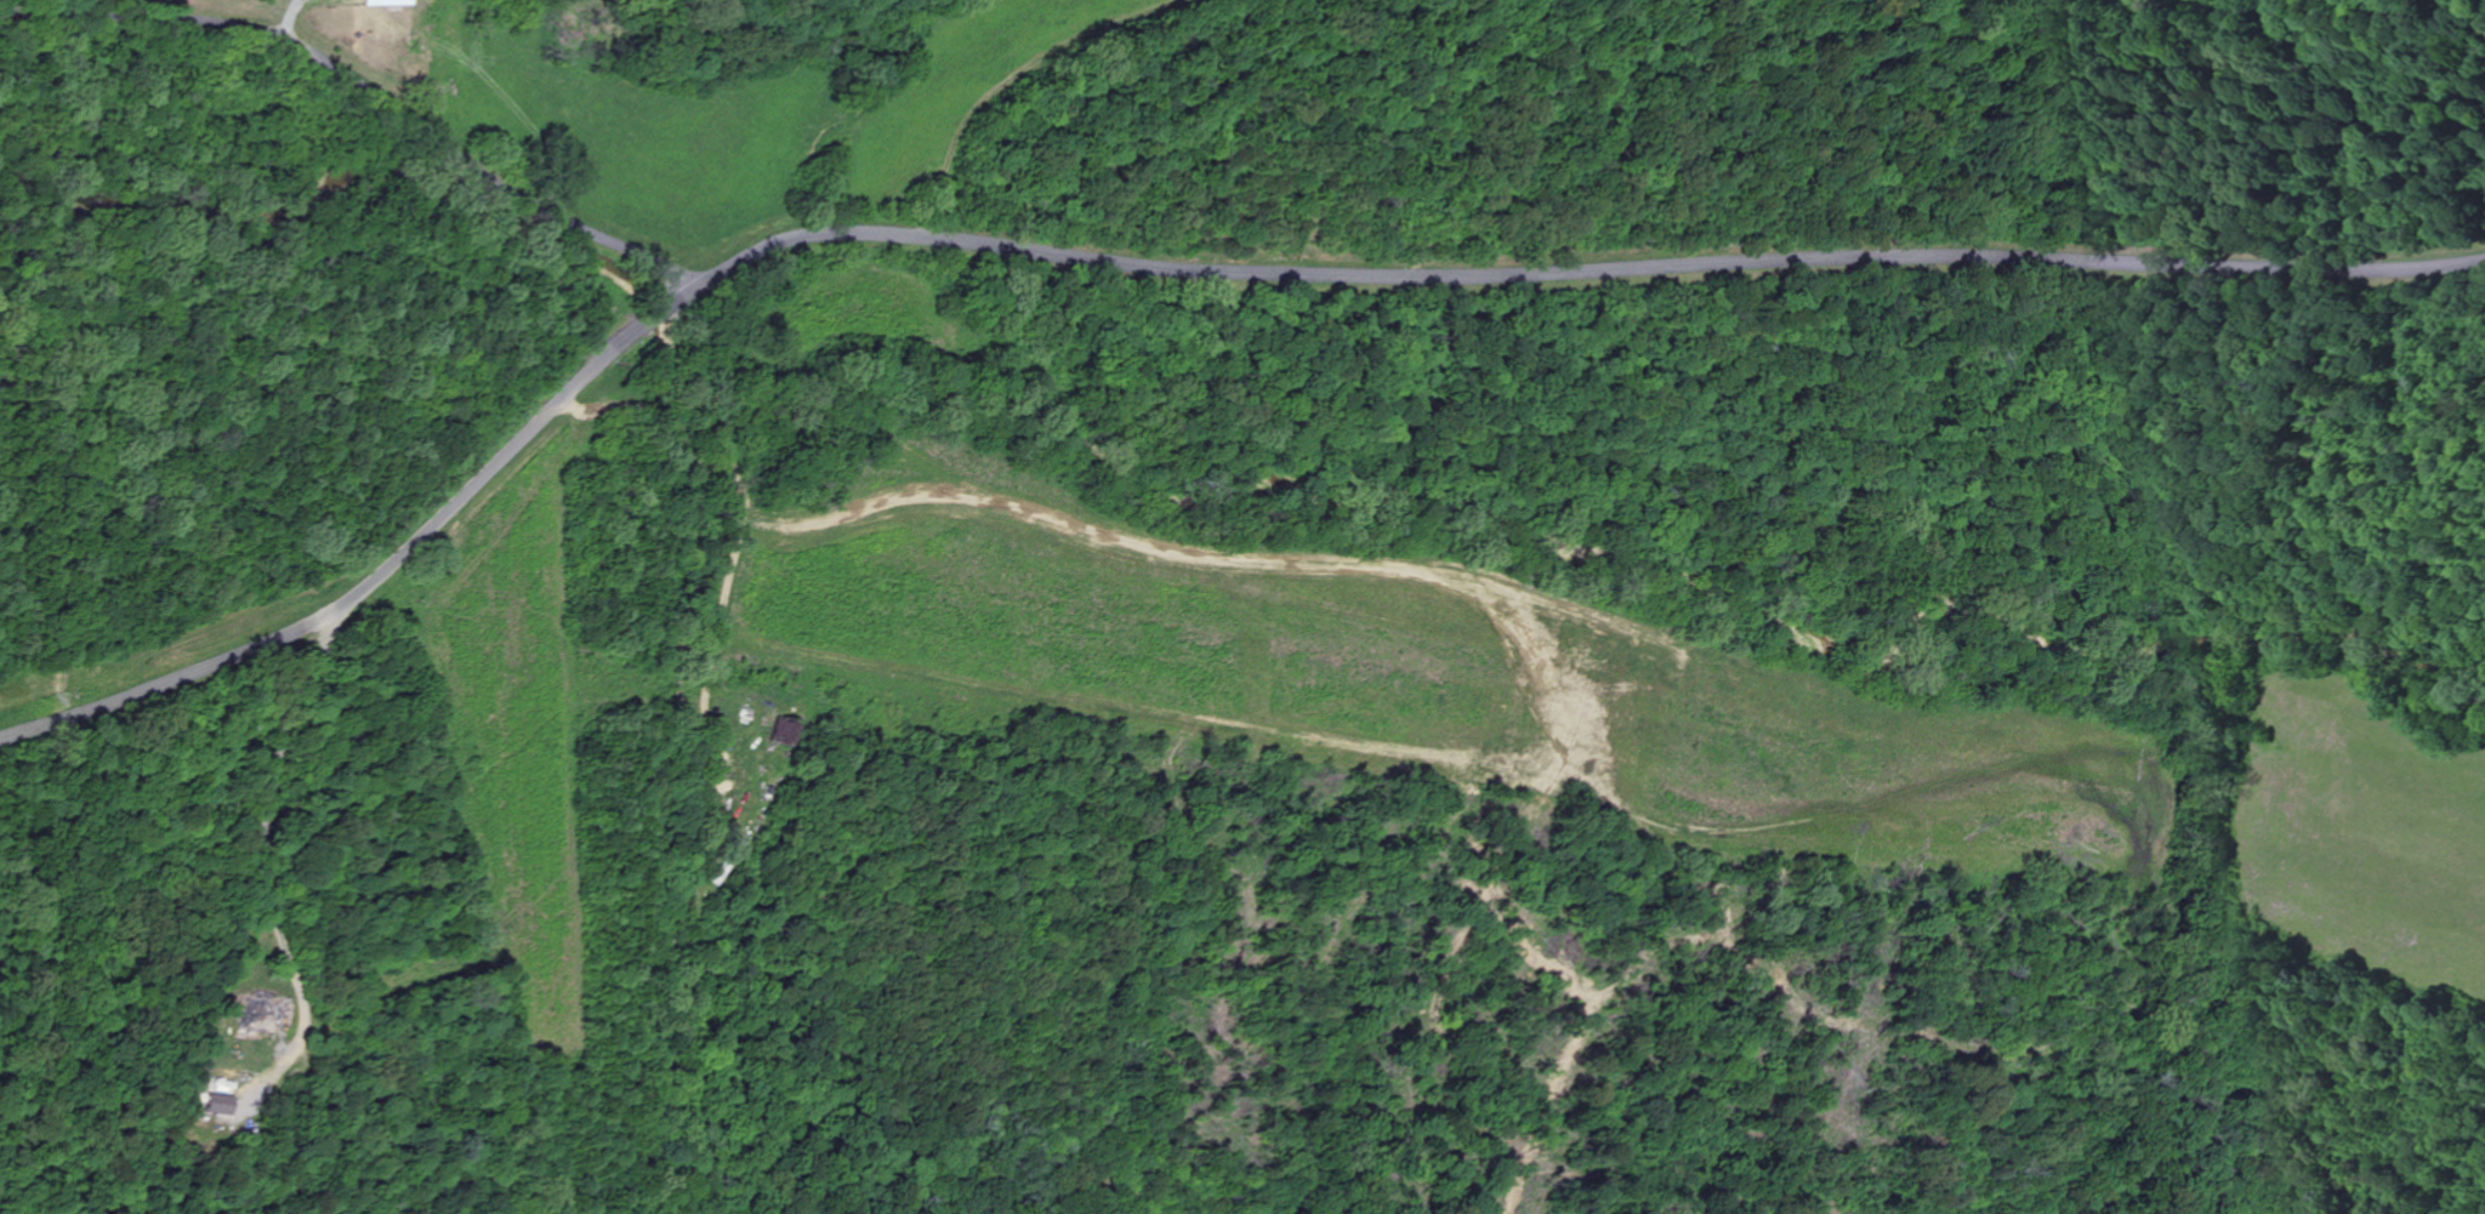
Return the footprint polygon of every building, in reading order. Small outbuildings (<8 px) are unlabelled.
[(209,1113),(238,1116),(239,1097),(211,1094),(209,1113)]
